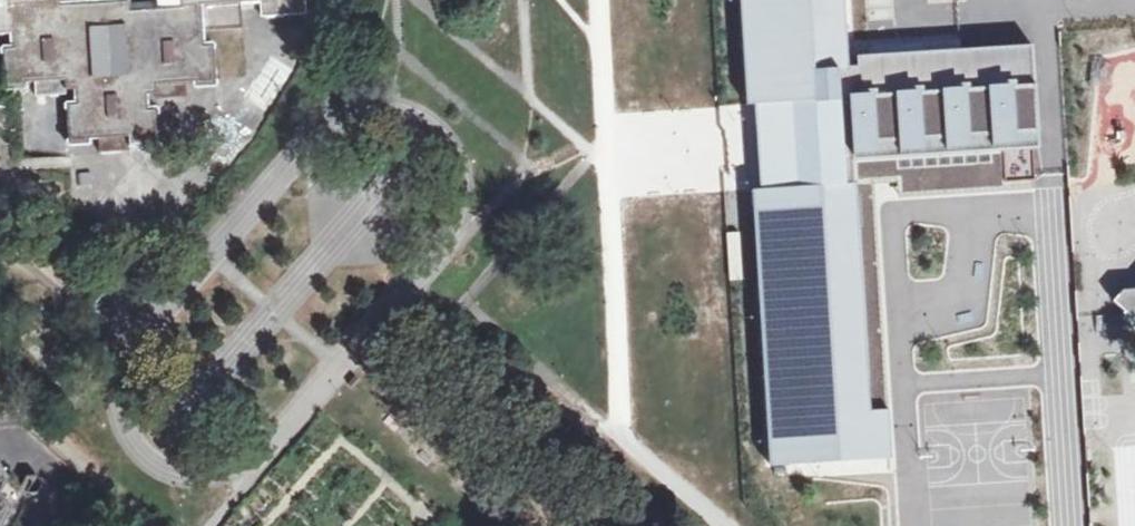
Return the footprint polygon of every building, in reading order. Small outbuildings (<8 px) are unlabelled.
[(162,3),(133,5),(133,0),(0,0),(0,37),(16,35),(19,86),(39,85),(40,99),(71,98),(71,93),(79,93),(82,119),(83,142),(103,141),(104,156),(135,154),(135,149),(154,147),(153,121),(152,97),(161,97),(161,102),(192,100),(191,85),(211,84),(208,34),(248,31),(245,6),(265,5),(265,20),(311,17),(310,0),(162,0),(162,3)] [(771,482),(888,475),(882,386),(869,177),(901,175),(902,190),(1035,182),(1033,150),(1041,150),(1034,46),(858,57),(859,70),(847,71),(843,0),(740,0),(744,69),(748,146),(752,218),(771,482)] [(1123,290),(1124,311),(1134,321),(1134,290),(1123,290)]
